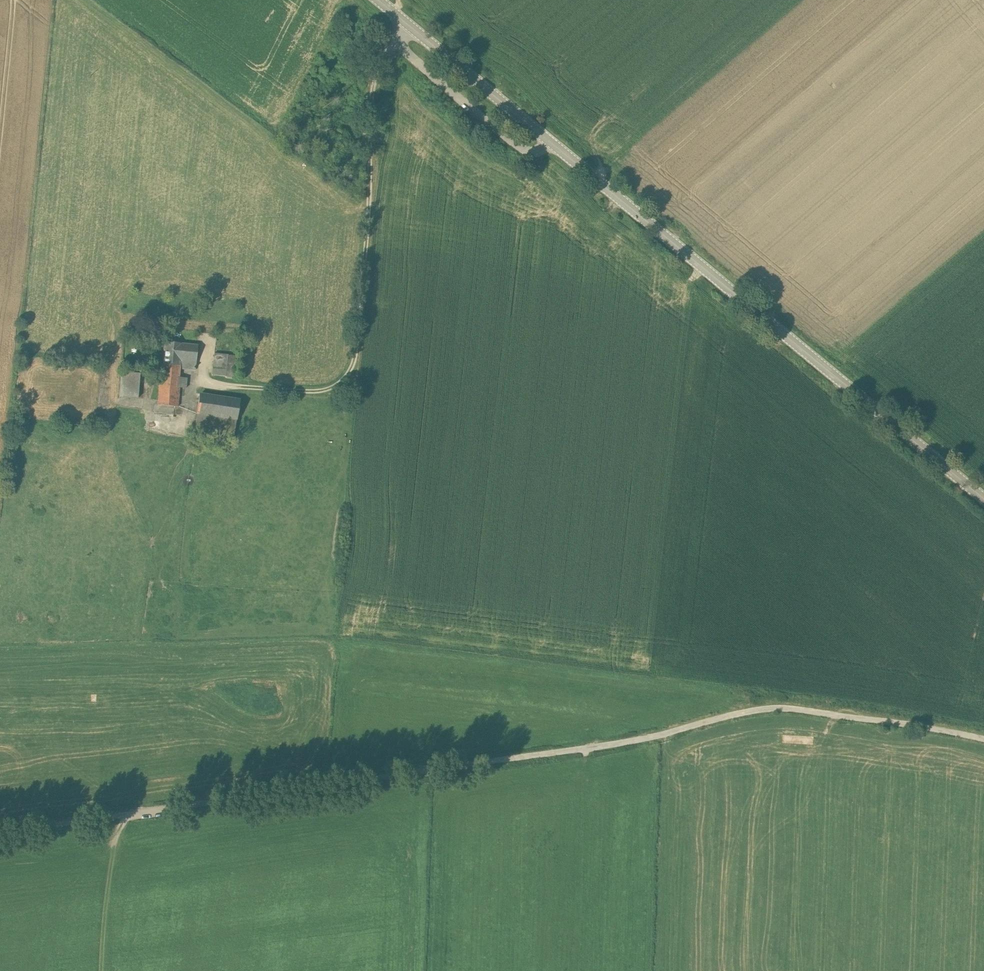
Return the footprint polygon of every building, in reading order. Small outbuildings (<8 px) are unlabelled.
[(165,342),(163,362),(164,363),(163,375),(179,377),(179,368),(195,370),(198,345),(165,342)] [(214,353),(213,375),(234,376),(235,354),(214,353)] [(238,400),(200,394),(197,413),(223,418),(223,417),(224,417),(224,418),(237,420),(237,419),(240,400),(238,400)]
